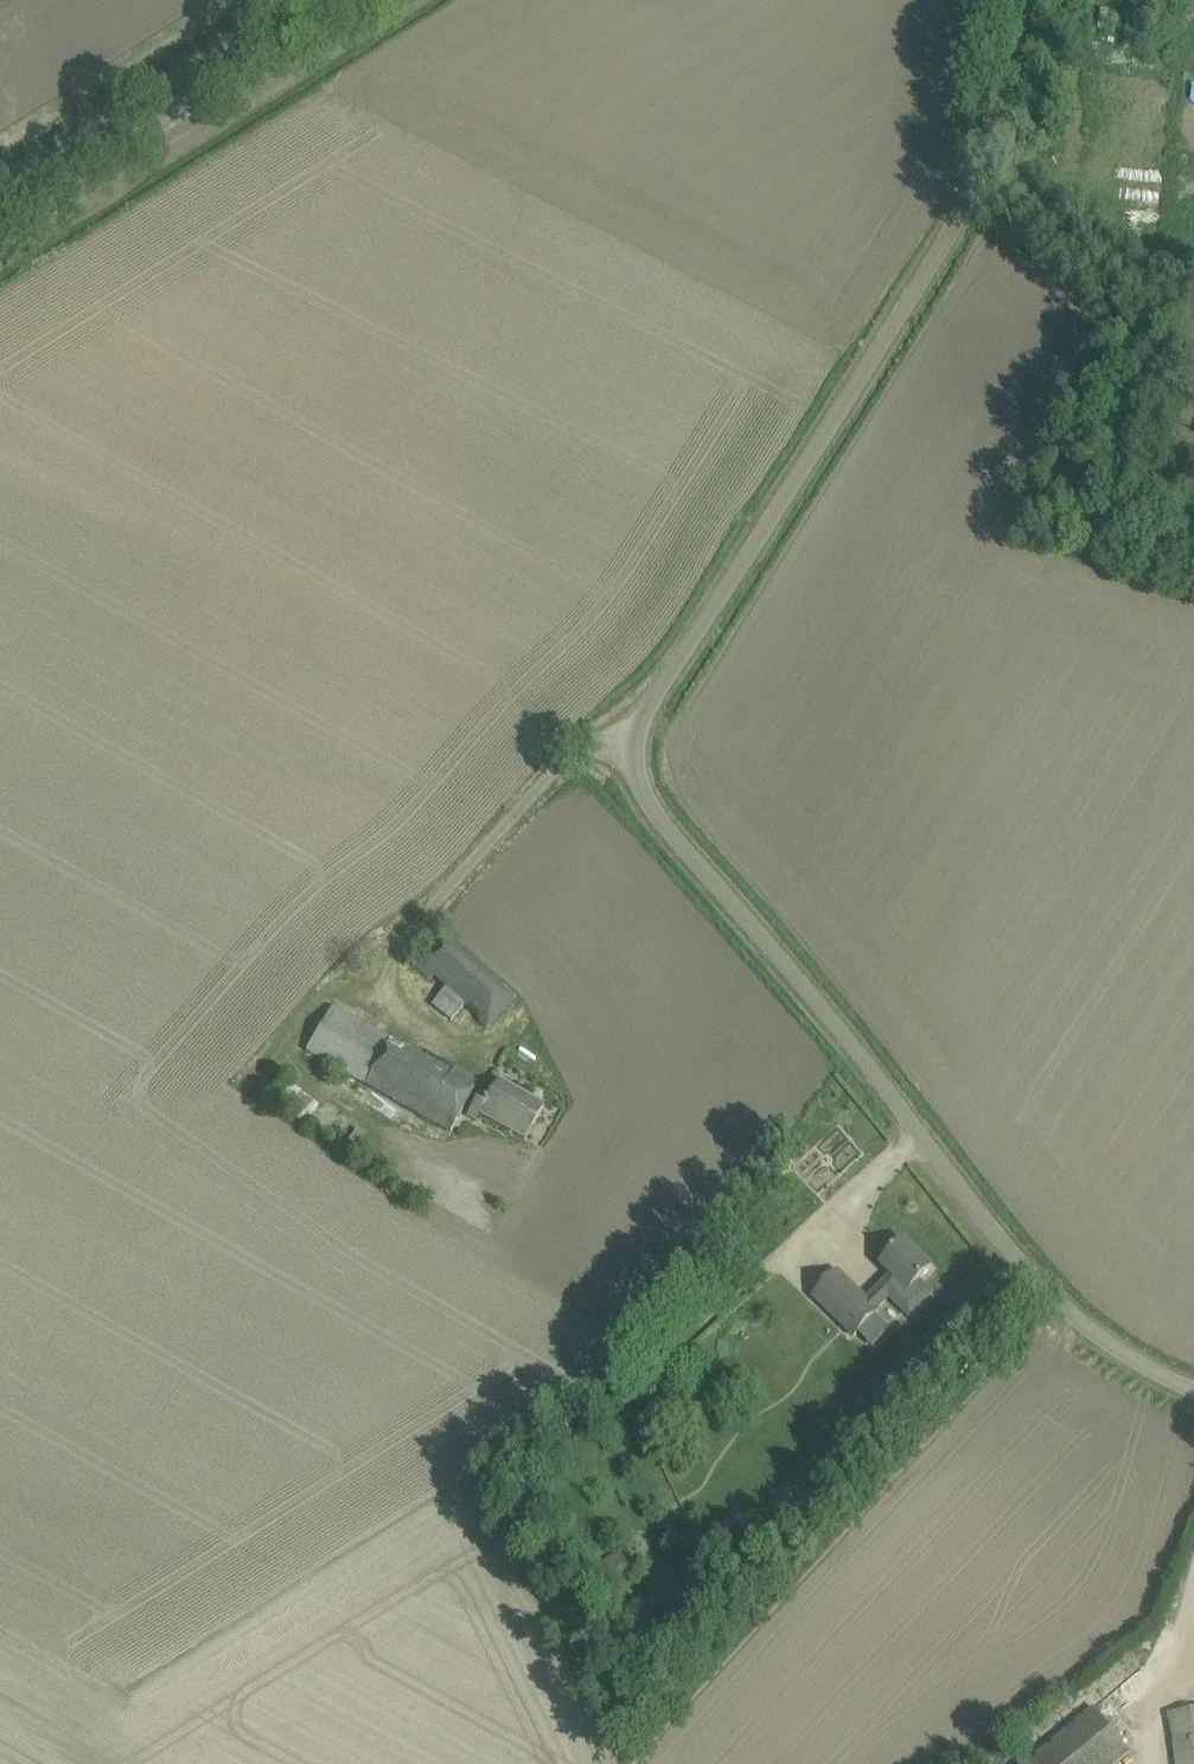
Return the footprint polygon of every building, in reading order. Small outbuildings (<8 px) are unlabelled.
[(435,978),(479,1016),(478,1020),(486,1028),(515,997),(445,934),(415,966),(429,979),(435,978)] [(390,1038),(332,1007),(305,1051),(365,1084),(390,1038)] [(454,1069),(452,1072),(390,1038),(365,1084),(451,1132),(478,1082),(454,1069)] [(467,1116),(476,1121),(479,1115),(525,1141),(544,1106),(498,1080),(489,1097),(481,1092),(467,1116)] [(292,1088),(278,1106),(302,1125),(316,1107),(292,1088)] [(814,1297),(855,1337),(879,1312),(878,1311),(890,1298),(910,1317),(933,1294),(920,1282),(933,1268),(904,1241),(881,1265),(892,1275),(867,1301),(838,1272),(822,1289),(814,1297)] [(1023,1763),(1117,1763),(1131,1752),(1093,1706),(1023,1763)] [(1177,1763),(1193,1763),(1193,1710),(1169,1714),(1177,1763)]
